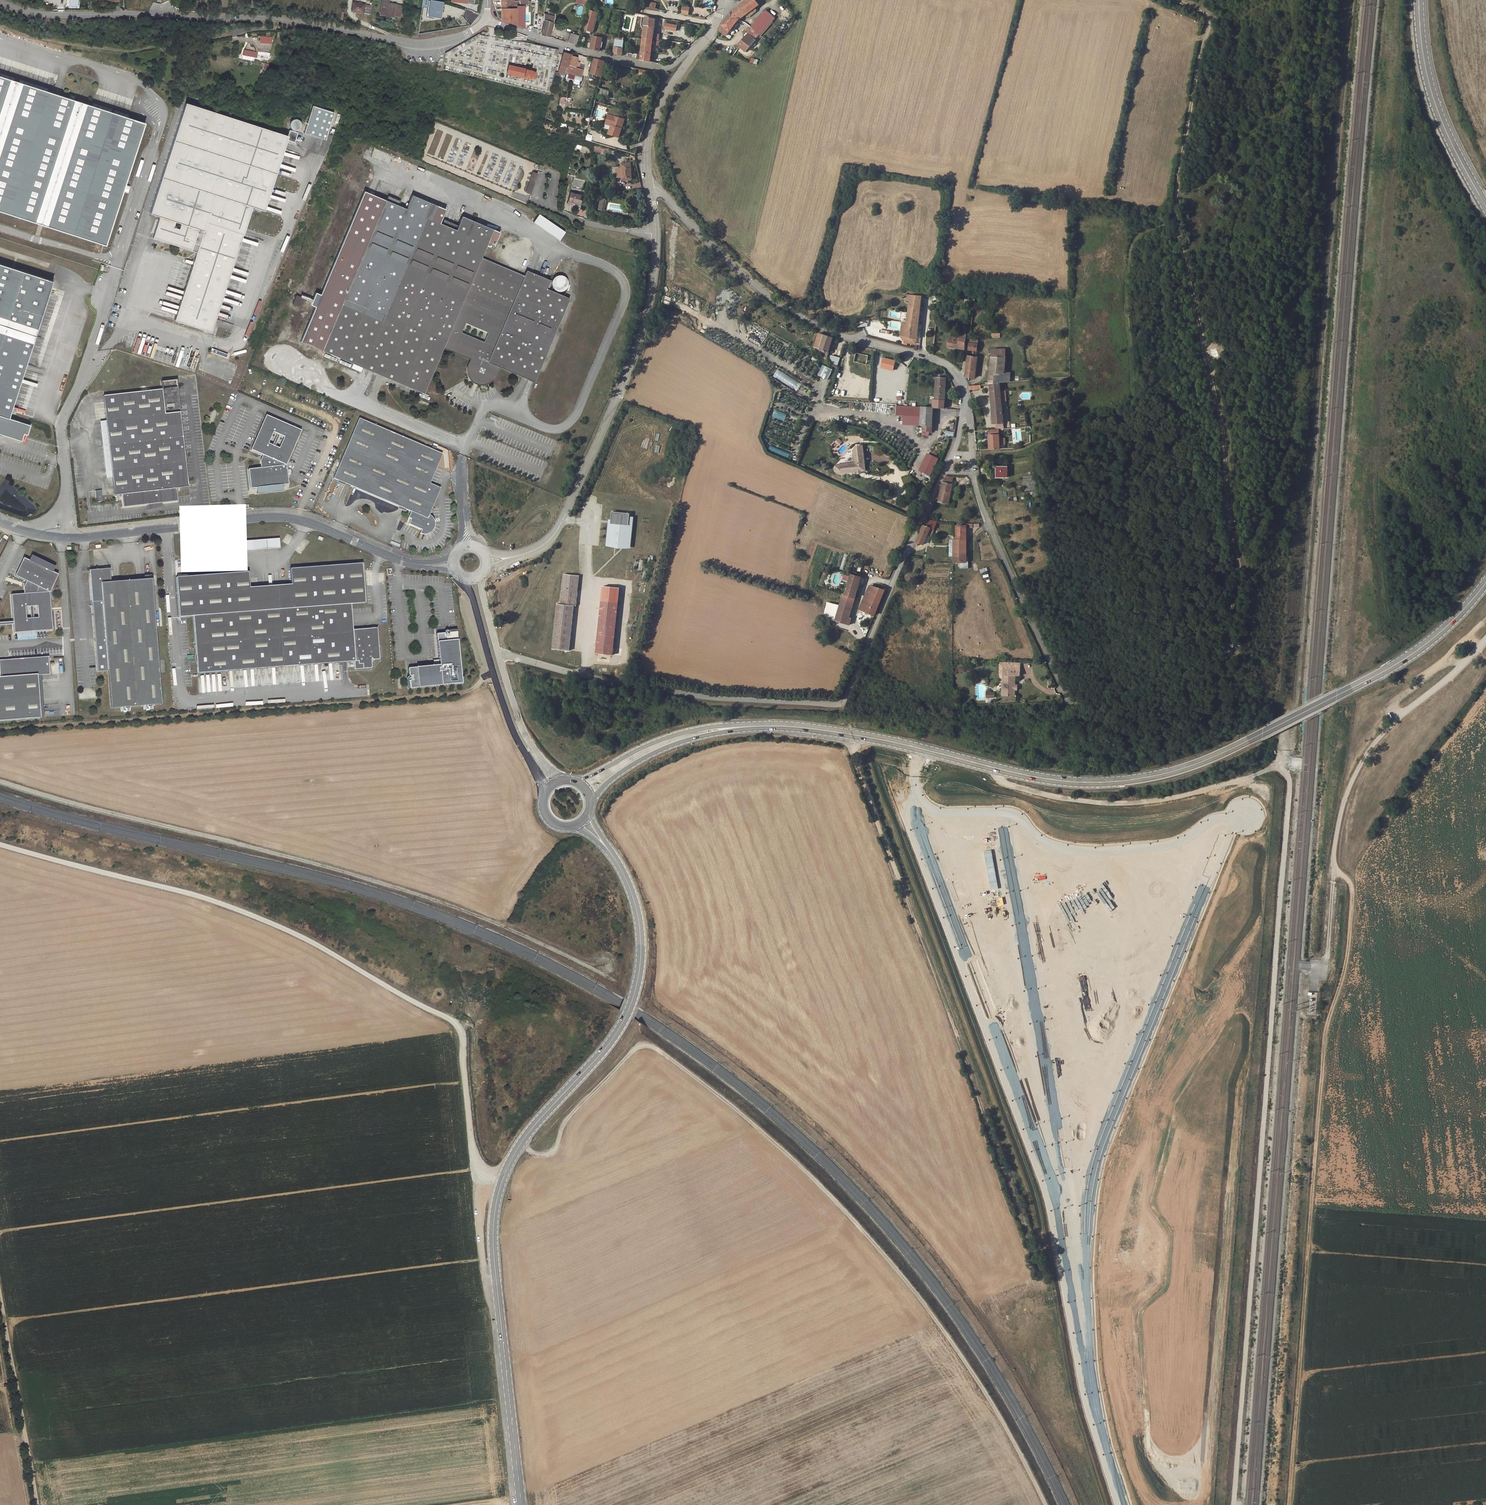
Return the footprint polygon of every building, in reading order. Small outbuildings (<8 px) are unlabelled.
[(501,8),(509,8),(509,5),(512,5),(512,2),(513,2),(513,1),(513,0),(501,0),(501,8)] [(720,33),(729,42),(731,40),(728,36),(734,30),(735,31),(738,28),(736,25),(757,7),(758,8),(760,6),(756,1),(757,0),(751,0),(730,18),(727,23),(724,27),(720,33)] [(396,4),(381,1),(378,14),(393,17),(393,16),(399,17),(402,5),(396,4)] [(442,3),(428,1),(426,17),(440,19),(442,3)] [(351,11),(361,13),(362,4),(352,3),(351,11)] [(364,7),(364,5),(362,4),(361,13),(363,13),(369,14),(370,9),(364,7)] [(502,20),(524,29),(524,26),(524,5),(516,5),(516,8),(509,8),(501,8),(502,20)] [(689,15),(691,7),(683,6),(682,14),(689,15)] [(592,32),(597,13),(589,10),(588,10),(583,29),(592,32)] [(748,53),(775,18),(766,11),(752,28),(758,33),(754,39),(750,35),(740,47),(748,53)] [(544,14),(543,20),(544,20),(541,34),(549,37),(554,16),(553,16),(549,15),(544,14)] [(646,17),(643,38),(653,39),(654,27),(655,19),(646,17)] [(568,42),(576,45),(578,36),(571,33),(568,42)] [(588,48),(600,51),(603,38),(594,36),(592,43),(589,42),(588,48)] [(643,38),(641,55),(623,51),(623,56),(636,59),(650,62),(653,39),(643,38)] [(623,56),(623,51),(624,43),(615,43),(614,54),(623,56)] [(252,58),(267,62),(268,58),(244,51),(242,59),(251,61),(252,58)] [(571,56),(571,55),(564,53),(560,70),(582,77),(583,70),(575,67),(577,58),(571,56)] [(605,62),(595,59),(592,74),(601,76),(605,62)] [(526,69),(509,65),(507,74),(528,78),(528,80),(529,80),(530,78),(534,79),(534,80),(535,79),(534,78),(535,72),(531,71),(531,70),(526,69)] [(106,245),(123,191),(125,185),(145,123),(128,117),(114,113),(111,112),(93,106),(47,91),(19,82),(13,80),(0,76),(0,211),(105,246),(106,245)] [(20,79),(19,82),(47,91),(48,88),(20,79)] [(608,97),(610,91),(599,88),(597,94),(608,97)] [(290,131),(288,137),(186,103),(150,214),(160,217),(174,222),(180,223),(204,231),(197,252),(174,321),(211,333),(252,207),(264,211),(287,140),(295,143),(298,133),(296,132),(296,131),(298,131),(299,130),(300,130),(300,129),(301,127),(301,126),(301,124),(300,123),(299,121),(297,120),(295,120),(294,120),(293,121),(292,121),(291,122),(290,124),(290,126),(291,129),(292,130),(292,131),(290,131)] [(93,104),(93,106),(111,112),(112,110),(93,104)] [(335,113),(314,106),(305,134),(326,141),(335,113)] [(622,119),(614,116),(609,134),(620,137),(622,129),(620,128),(622,119)] [(622,181),(633,180),(632,163),(622,164),(622,168),(617,169),(617,178),(622,177),(622,181)] [(524,193),(529,195),(536,174),(531,172),(524,193)] [(587,182),(576,179),(573,186),(585,190),(587,182)] [(386,200),(385,199),(364,190),(320,295),(315,293),(311,302),(316,304),(301,342),(353,364),(351,368),(361,372),(362,368),(423,394),(443,349),(469,361),(468,362),(467,364),(466,367),(465,371),(466,375),(467,377),(468,379),(468,380),(470,382),(471,383),(473,384),(476,385),(480,386),(481,386),(483,386),(486,385),(488,385),(490,383),(492,382),(493,380),(498,368),(527,380),(534,383),(569,300),(564,297),(568,287),(568,284),(567,281),(566,280),(565,279),(562,277),(560,276),(557,276),(555,277),(553,278),(552,279),(542,275),(541,277),(526,271),(525,274),(482,256),(488,242),(495,245),(501,231),(471,219),(470,221),(461,218),(458,225),(444,219),(442,224),(431,219),(437,206),(411,195),(406,208),(398,205),(400,201),(388,196),(386,200)] [(584,197),(571,193),(569,201),(576,204),(581,205),(584,197)] [(564,233),(539,215),(533,223),(559,241),(564,233)] [(174,222),(160,217),(154,233),(157,239),(197,252),(204,231),(180,223),(178,229),(172,227),(174,222)] [(9,418),(53,281),(0,264),(0,415),(9,418)] [(907,322),(905,336),(916,338),(917,338),(922,296),(911,294),(910,300),(907,322)] [(304,299),(296,295),(292,304),(300,308),(304,299)] [(907,322),(903,321),(901,335),(904,341),(916,343),(916,338),(905,336),(907,322)] [(833,336),(820,331),(815,347),(829,352),(833,336)] [(966,333),(959,333),(959,336),(949,335),(948,345),(964,347),(966,333)] [(993,345),(992,355),(1005,355),(1004,345),(993,345)] [(829,352),(815,347),(814,352),(827,357),(829,352)] [(814,352),(813,355),(826,360),(827,357),(814,352)] [(968,354),(966,373),(966,374),(975,375),(976,355),(968,354)] [(991,362),(988,382),(998,382),(999,372),(1004,372),(1005,355),(992,355),(991,362)] [(884,357),(881,367),(894,371),(897,361),(884,357)] [(828,380),(833,369),(823,364),(818,375),(828,380)] [(43,374),(44,369),(28,366),(27,370),(43,374)] [(777,370),(773,378),(796,389),(799,381),(777,370)] [(938,379),(937,393),(944,394),(945,379),(938,379)] [(147,505),(150,505),(150,508),(157,507),(156,504),(160,504),(178,502),(178,498),(177,489),(188,488),(176,380),(161,382),(162,389),(103,395),(107,431),(100,432),(102,446),(108,445),(111,470),(105,471),(106,479),(112,478),(114,496),(121,495),(122,504),(122,508),(147,505)] [(998,382),(988,382),(991,421),(1001,421),(998,382)] [(849,394),(850,387),(842,386),(841,394),(849,394)] [(944,394),(937,393),(936,400),(934,399),(933,407),(943,408),(944,394)] [(922,406),(897,405),(896,413),(920,414),(920,411),(921,411),(922,406)] [(923,426),(923,431),(933,431),(933,407),(922,406),(921,411),(921,426),(923,426)] [(1046,409),(1038,410),(1038,428),(1046,428),(1046,409)] [(0,415),(0,434),(21,441),(24,434),(27,435),(30,425),(9,418),(0,415)] [(250,451),(262,456),(261,458),(260,463),(260,468),(260,469),(248,470),(250,490),(256,489),(281,486),(288,485),(286,468),(285,466),(301,431),(265,415),(250,451)] [(432,449),(358,418),(333,479),(411,512),(406,523),(422,530),(422,531),(426,533),(427,532),(429,533),(434,521),(428,519),(430,515),(433,507),(437,499),(441,488),(430,484),(443,454),(436,451),(437,447),(433,445),(432,449)] [(995,427),(985,428),(986,447),(996,446),(995,427)] [(108,445),(102,446),(105,471),(111,470),(108,445)] [(840,471),(843,473),(858,471),(861,471),(865,471),(864,467),(865,467),(863,445),(857,446),(854,450),(855,463),(842,464),(839,467),(840,471)] [(938,457),(939,453),(929,449),(921,471),(933,475),(940,458),(938,457)] [(999,473),(1009,474),(1010,463),(999,463),(999,473)] [(948,487),(940,486),(937,504),(946,506),(948,487)] [(632,525),(629,525),(630,517),(630,513),(612,511),(612,520),(611,523),(610,523),(608,545),(630,547),(632,525)] [(432,516),(430,515),(428,519),(434,521),(429,533),(427,532),(426,533),(422,531),(421,534),(422,534),(424,535),(427,534),(429,534),(431,532),(433,531),(434,529),(435,527),(435,525),(435,523),(435,521),(434,520),(433,517),(432,516)] [(922,529),(915,543),(923,547),(928,532),(932,534),(935,529),(925,524),(922,529)] [(954,543),(952,543),(952,563),(953,563),(956,563),(957,564),(957,571),(967,571),(967,564),(965,564),(965,529),(954,529),(954,543)] [(279,540),(237,543),(238,553),(279,549),(279,540)] [(53,573),(55,568),(32,557),(30,562),(53,573)] [(16,576),(26,581),(23,587),(24,594),(10,595),(12,622),(13,624),(13,633),(51,630),(49,592),(57,574),(53,573),(30,562),(25,559),(16,576)] [(248,573),(176,578),(179,618),(185,618),(193,617),(197,674),(354,662),(355,670),(372,669),(371,666),(376,661),(379,660),(377,638),(376,638),(375,631),(369,632),(368,630),(353,631),(352,626),(351,609),(351,605),(365,604),(363,586),(361,564),(290,570),(291,586),(292,602),(251,605),(249,589),(248,573)] [(97,673),(108,672),(110,710),(161,706),(154,612),(152,580),(146,580),(111,583),(110,583),(110,573),(104,573),(104,570),(100,571),(101,574),(90,575),(97,673)] [(845,572),(843,579),(849,581),(851,574),(845,572)] [(580,576),(565,574),(561,604),(558,604),(553,649),(570,651),(574,606),(577,606),(580,576)] [(860,577),(851,574),(845,595),(841,594),(838,607),(834,606),(831,618),(850,624),(852,616),(849,615),(860,577)] [(291,586),(249,589),(251,605),(292,602),(291,586)] [(861,608),(875,613),(884,590),(870,586),(861,608)] [(602,601),(598,646),(614,648),(619,603),(602,601)] [(827,604),(823,616),(831,618),(834,606),(827,604)] [(409,676),(412,675),(412,680),(409,680),(410,688),(462,683),(456,631),(448,632),(449,636),(444,636),(444,633),(436,634),(439,665),(408,668),(409,676)] [(614,648),(598,646),(597,654),(613,656),(614,648)] [(39,719),(39,718),(36,676),(40,676),(49,676),(47,658),(0,661),(0,722),(39,719)] [(1016,693),(1016,687),(1015,674),(1020,673),(1020,665),(1013,666),(1006,666),(1002,666),(1003,694),(1016,693)]
